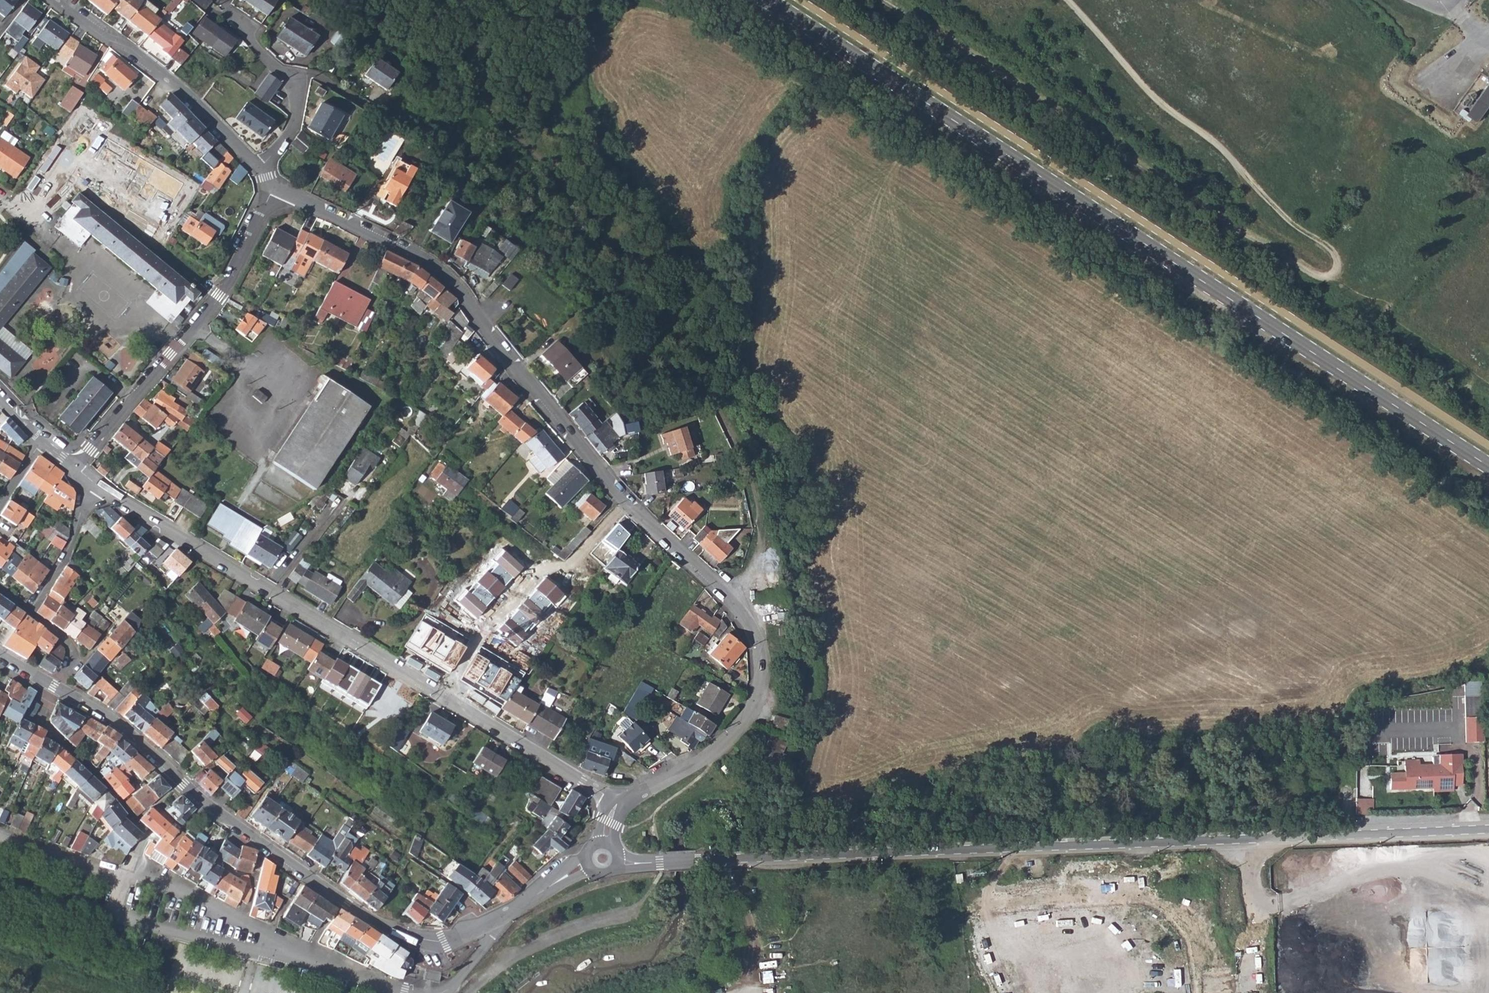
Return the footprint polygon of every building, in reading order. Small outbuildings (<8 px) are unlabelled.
[(4,18),(17,2),(15,0),(0,0),(0,14),(4,18)] [(106,15),(112,8),(118,0),(86,0),(106,15)] [(112,8),(128,20),(140,5),(139,4),(140,2),(138,0),(118,0),(112,8)] [(140,5),(153,15),(157,10),(144,0),(140,5)] [(167,14),(178,0),(173,0),(171,2),(170,2),(163,10),(167,14)] [(199,9),(203,3),(200,0),(190,0),(199,9)] [(277,1),(276,0),(242,0),(268,16),(277,1)] [(40,14),(25,4),(13,21),(26,30),(28,32),(40,14)] [(128,20),(125,24),(134,32),(137,28),(147,37),(159,22),(160,21),(153,15),(140,5),(128,20)] [(318,19),(310,13),(303,23),(312,29),(318,19)] [(307,53),(318,35),(289,17),(276,36),(293,47),(294,45),(307,53)] [(222,32),(225,28),(219,23),(216,28),(204,19),(193,33),(224,56),(235,42),(222,32)] [(62,55),(74,39),(48,20),(34,41),(42,47),(45,43),(62,55)] [(26,30),(13,21),(6,31),(19,41),(24,35),(23,34),(26,30)] [(165,27),(159,22),(147,37),(163,49),(162,52),(176,63),(183,52),(178,48),(183,41),(167,29),(169,27),(166,25),(165,27)] [(186,37),(188,35),(192,28),(191,28),(193,25),(190,22),(188,25),(186,24),(180,32),(186,37)] [(15,47),(19,50),(28,38),(24,35),(19,41),(15,47)] [(327,44),(333,52),(342,39),(334,35),(327,44)] [(7,44),(0,53),(0,54),(5,57),(12,48),(7,44)] [(95,56),(78,45),(65,65),(61,72),(71,78),(74,73),(81,78),(84,74),(95,56)] [(123,90),(135,76),(108,52),(102,60),(106,63),(100,70),(123,90)] [(33,98),(46,79),(37,72),(40,66),(27,55),(6,84),(17,93),(20,89),(33,98)] [(374,98),(385,81),(362,66),(351,83),(374,98)] [(97,75),(90,82),(101,91),(105,86),(102,83),(104,81),(97,75)] [(269,75),(256,93),(255,94),(267,102),(280,83),(269,75)] [(1465,117),(1475,125),(1488,106),(1488,83),(1465,117)] [(59,106),(68,113),(80,93),(72,88),(65,99),(59,106)] [(82,95),(80,93),(68,113),(69,114),(82,95)] [(159,106),(172,119),(183,109),(170,96),(169,95),(159,106)] [(132,100),(124,112),(130,117),(139,105),(132,100)] [(247,102),(235,119),(262,137),(273,121),(247,102)] [(341,117),(320,104),(306,129),(327,141),(341,117)] [(147,113),(139,105),(130,117),(137,124),(147,113)] [(2,108),(0,111),(0,112),(4,115),(0,120),(0,122),(5,126),(13,116),(2,108)] [(175,132),(191,117),(183,109),(172,119),(165,125),(173,133),(175,132)] [(156,118),(149,111),(147,113),(137,124),(144,130),(145,131),(156,118)] [(175,132),(187,145),(189,142),(203,129),(191,117),(175,132)] [(169,137),(173,133),(165,125),(162,128),(169,137)] [(193,145),(203,155),(206,152),(217,143),(203,129),(189,142),(187,145),(184,148),(188,151),(193,145)] [(303,155),(304,153),(312,143),(300,131),(290,145),(303,155)] [(0,138),(0,169),(13,179),(28,158),(0,138)] [(206,152),(216,162),(227,153),(217,143),(206,152)] [(215,163),(224,169),(233,160),(227,153),(216,162),(215,163)] [(414,169),(397,161),(383,189),(390,193),(386,201),(396,207),(414,169)] [(224,169),(215,163),(201,186),(210,192),(214,186),(218,189),(229,172),(224,169)] [(239,166),(229,180),(237,186),(248,174),(239,166)] [(342,177),(325,166),(321,172),(316,184),(341,199),(354,178),(345,172),(342,177)] [(196,280),(191,286),(80,196),(73,204),(76,206),(57,229),(65,235),(75,223),(92,237),(158,291),(175,304),(164,318),(172,325),(192,301),(194,303),(205,288),(196,280)] [(440,239),(449,244),(465,212),(444,201),(431,229),(441,235),(440,239)] [(198,210),(192,218),(199,222),(200,222),(204,214),(198,210)] [(214,232),(200,222),(199,222),(192,218),(183,231),(204,245),(214,232)] [(65,235),(81,249),(92,237),(75,223),(65,235)] [(403,223),(392,233),(401,238),(412,228),(403,223)] [(260,255),(281,266),(295,240),(274,229),(260,255)] [(429,234),(440,239),(441,235),(431,229),(429,234)] [(322,242),(300,230),(295,240),(281,266),(303,277),(312,261),(322,242)] [(495,250),(477,240),(473,248),(465,262),(470,264),(486,273),(491,276),(503,260),(493,254),(495,250)] [(453,255),(465,262),(473,248),(461,241),(453,255)] [(506,255),(512,258),(519,247),(505,241),(501,249),(507,252),(506,255)] [(318,264),(337,274),(347,255),(322,242),(312,261),(318,264)] [(367,289),(375,293),(386,272),(394,256),(386,252),(367,289)] [(32,253),(0,292),(0,330),(50,269),(32,253)] [(406,281),(408,282),(416,267),(394,256),(386,272),(397,276),(406,281)] [(466,270),(483,279),(486,273),(470,264),(466,270)] [(408,282),(420,291),(428,277),(416,267),(408,282)] [(517,281),(510,275),(501,286),(508,292),(517,281)] [(446,292),(428,277),(420,291),(417,295),(427,303),(427,308),(433,312),(438,305),(438,304),(446,292)] [(326,312),(365,332),(373,314),(364,309),(368,302),(332,283),(314,318),(321,321),(326,312)] [(496,287),(492,283),(482,295),(486,298),(496,287)] [(147,304),(164,318),(175,304),(158,291),(147,304)] [(450,312),(455,305),(454,301),(456,299),(446,292),(438,304),(438,305),(433,312),(445,322),(447,320),(451,314),(450,312)] [(469,322),(459,309),(449,322),(457,330),(461,334),(469,322)] [(247,313),(235,330),(244,336),(248,331),(256,337),(265,324),(258,320),(247,313)] [(262,313),(258,320),(265,324),(272,327),(275,320),(269,317),(262,313)] [(288,319),(283,317),(282,317),(276,329),(282,332),(288,319)] [(10,378),(24,362),(0,342),(0,370),(10,378)] [(571,387),(586,374),(573,360),(564,351),(556,342),(541,355),(571,387)] [(204,350),(200,356),(218,368),(222,362),(204,350)] [(186,360),(169,386),(185,397),(203,371),(198,368),(203,361),(194,354),(189,361),(186,360)] [(482,383),(493,370),(476,355),(464,368),(482,383)] [(335,358),(331,364),(347,372),(350,365),(335,358)] [(315,383),(320,386),(324,379),(319,376),(318,376),(316,376),(315,377),(314,379),(314,380),(314,382),(315,383)] [(57,419),(76,433),(82,425),(109,392),(90,377),(77,394),(78,395),(72,402),(71,401),(63,411),(57,419)] [(590,392),(596,387),(590,380),(588,377),(583,384),(584,385),(590,392)] [(367,407),(324,379),(320,386),(270,463),(311,490),(367,407)] [(54,386),(46,380),(35,393),(43,399),(54,386)] [(479,397),(502,416),(508,409),(516,399),(498,383),(496,385),(493,381),(479,397)] [(260,404),(265,398),(256,390),(250,396),(260,404)] [(168,411),(166,413),(177,420),(189,427),(194,422),(184,417),(187,413),(172,403),(174,400),(167,395),(161,391),(159,395),(154,402),(168,411)] [(166,413),(164,415),(152,404),(151,406),(143,399),(133,410),(154,429),(161,421),(170,428),(177,420),(166,413)] [(581,404),(568,415),(586,436),(600,425),(581,404)] [(427,415),(419,409),(412,422),(418,427),(427,415)] [(506,431),(521,443),(523,442),(535,432),(508,409),(502,416),(491,429),(496,434),(499,431),(503,435),(506,431)] [(15,424),(9,418),(0,427),(0,428),(6,434),(15,424)] [(600,425),(585,437),(599,455),(611,445),(610,444),(617,438),(604,421),(600,425)] [(624,436),(636,434),(636,423),(623,425),(622,425),(624,436)] [(15,424),(6,434),(11,441),(21,431),(15,424)] [(112,437),(129,452),(141,438),(123,424),(112,437)] [(683,426),(660,434),(663,443),(666,442),(670,454),(677,452),(680,459),(693,455),(683,426)] [(393,441),(401,447),(410,435),(402,428),(393,441)] [(17,445),(26,437),(21,431),(11,441),(17,445)] [(548,469),(562,456),(541,431),(526,444),(536,455),(546,467),(548,469)] [(151,447),(141,438),(129,452),(141,462),(138,465),(151,475),(153,471),(154,470),(161,461),(164,457),(152,449),(153,448),(151,447)] [(0,439),(0,451),(4,453),(11,457),(16,449),(9,445),(0,439)] [(156,440),(151,447),(153,448),(152,449),(164,457),(170,450),(156,440)] [(379,459),(361,448),(342,478),(355,486),(369,465),(373,468),(379,459)] [(25,454),(16,449),(11,457),(20,462),(25,454)] [(10,479),(11,478),(20,462),(11,457),(4,453),(0,460),(0,473),(10,479)] [(530,460),(540,471),(546,467),(536,455),(530,460)] [(40,456),(39,456),(20,485),(19,486),(35,497),(39,492),(38,491),(40,489),(47,474),(53,465),(40,456)] [(97,469),(104,476),(111,469),(105,463),(102,464),(97,469)] [(443,496),(451,502),(463,488),(450,478),(443,473),(447,467),(441,463),(434,473),(435,474),(433,478),(448,490),(443,496)] [(40,489),(72,510),(75,493),(72,489),(59,481),(64,474),(64,473),(53,465),(47,474),(40,489)] [(138,465),(136,468),(149,478),(151,475),(138,465)] [(588,481),(572,466),(546,495),(561,510),(588,481)] [(443,473),(450,478),(455,472),(447,467),(443,473)] [(682,478),(680,469),(672,470),(674,479),(682,478)] [(180,492),(153,471),(151,475),(149,478),(142,489),(159,499),(163,493),(168,497),(173,501),(180,492)] [(663,492),(660,472),(643,474),(646,495),(663,492)] [(125,486),(137,496),(140,491),(128,481),(125,486)] [(191,497),(181,490),(180,492),(173,501),(182,508),(185,504),(191,497)] [(319,501),(332,493),(329,490),(315,498),(319,501)] [(603,507),(586,492),(575,506),(591,520),(603,507)] [(159,499),(164,503),(168,497),(163,493),(159,499)] [(198,501),(191,497),(185,504),(182,508),(190,513),(198,501)] [(667,515),(683,530),(701,511),(691,503),(689,505),(682,498),(667,515)] [(21,519),(29,525),(34,517),(26,511),(14,504),(10,501),(0,515),(16,526),(21,519)] [(190,513),(199,518),(208,506),(198,501),(190,513)] [(509,501),(501,509),(511,517),(518,509),(509,501)] [(208,524),(212,526),(225,507),(220,504),(208,524)] [(95,511),(103,523),(114,511),(111,509),(109,506),(95,511)] [(527,512),(521,506),(518,509),(511,517),(517,522),(527,512)] [(212,526),(223,533),(236,514),(225,507),(212,526)] [(121,517),(114,511),(103,523),(111,529),(121,517)] [(229,545),(246,555),(258,536),(262,529),(236,514),(223,533),(233,539),(229,545)] [(111,529),(121,538),(122,539),(132,529),(133,528),(121,517),(111,529)] [(103,532),(88,519),(82,525),(97,539),(103,532)] [(54,521),(51,527),(54,529),(69,539),(70,531),(54,521)] [(48,538),(54,529),(51,527),(46,524),(40,533),(48,538)] [(693,539),(699,545),(709,533),(710,530),(705,526),(693,539)] [(562,551),(558,548),(554,553),(558,557),(563,561),(571,553),(590,532),(584,527),(562,551)] [(140,536),(132,529),(122,539),(137,552),(128,562),(125,559),(123,561),(121,559),(119,561),(121,563),(121,564),(128,571),(143,555),(141,554),(147,547),(150,545),(140,536)] [(727,544),(739,529),(710,530),(709,533),(699,545),(710,554),(714,559),(719,563),(732,549),(727,544)] [(57,548),(62,551),(66,543),(55,536),(50,543),(57,548)] [(281,549),(258,536),(246,555),(269,569),(281,549)] [(0,568),(11,552),(11,551),(14,546),(9,543),(0,537),(0,568)] [(158,539),(149,550),(158,558),(168,546),(163,542),(158,539)] [(590,554),(604,568),(617,550),(602,541),(590,554)] [(27,553),(16,543),(14,546),(11,551),(11,552),(0,568),(6,573),(11,577),(27,553)] [(526,570),(500,548),(457,601),(475,620),(526,570)] [(638,565),(617,550),(604,568),(603,569),(610,574),(618,580),(624,584),(638,565)] [(11,577),(21,585),(37,561),(27,553),(11,577)] [(66,566),(80,575),(84,569),(70,559),(68,564),(66,566)] [(21,585),(32,594),(49,571),(37,561),(21,585)] [(391,577),(374,563),(358,582),(351,590),(347,597),(354,603),(360,596),(367,586),(369,584),(385,597),(384,599),(393,607),(394,606),(407,590),(411,585),(396,571),(391,577)] [(116,570),(123,577),(128,571),(121,564),(116,570)] [(64,598),(80,575),(66,566),(56,582),(52,589),(49,594),(37,613),(49,621),(66,600),(64,598)] [(287,579),(295,585),(297,583),(305,572),(298,566),(287,579)] [(313,576),(305,572),(297,583),(306,588),(304,591),(330,606),(339,589),(314,574),(313,576)] [(606,579),(614,584),(618,580),(610,574),(606,579)] [(568,595),(549,579),(498,628),(516,646),(568,595)] [(209,619),(215,625),(217,625),(217,623),(221,617),(225,613),(236,598),(236,597),(225,589),(215,602),(198,583),(184,596),(196,609),(198,607),(209,619)] [(367,586),(384,599),(385,597),(369,584),(367,586)] [(394,606),(400,611),(413,595),(407,590),(394,606)] [(89,601),(95,607),(102,600),(95,594),(89,601)] [(1,620),(12,604),(0,595),(0,619),(1,620)] [(269,619),(246,604),(236,598),(225,613),(236,620),(234,623),(258,638),(269,619)] [(75,607),(66,600),(49,621),(62,630),(80,607),(78,606),(76,606),(75,607)] [(0,633),(0,643),(3,646),(24,613),(12,604),(1,620),(10,626),(7,631),(4,628),(0,633)] [(699,624),(712,634),(713,633),(721,621),(715,617),(712,620),(694,606),(681,625),(692,633),(699,624)] [(82,620),(87,612),(80,607),(62,630),(74,638),(86,622),(82,620)] [(95,624),(105,631),(112,622),(96,609),(86,622),(74,638),(80,643),(90,650),(101,634),(93,627),(95,624)] [(131,610),(124,618),(136,628),(143,620),(131,610)] [(26,659),(35,645),(45,630),(46,628),(24,613),(3,646),(26,659)] [(470,637),(425,613),(405,646),(449,670),(470,637)] [(198,629),(204,636),(208,631),(209,631),(209,630),(215,625),(209,619),(198,629)] [(123,620),(119,625),(108,637),(120,649),(127,640),(134,633),(123,620)] [(726,627),(722,620),(721,621),(713,633),(719,637),(726,627)] [(310,663),(321,645),(289,625),(278,644),(310,663)] [(214,626),(209,630),(209,631),(215,638),(221,633),(214,626)] [(35,645),(46,653),(54,640),(55,638),(45,630),(35,645)] [(699,631),(695,638),(704,646),(709,639),(702,633),(699,631)] [(727,669),(744,649),(727,634),(709,655),(727,669)] [(97,650),(109,662),(109,663),(118,652),(120,649),(108,637),(97,650)] [(46,653),(40,663),(39,666),(52,673),(59,670),(63,661),(65,651),(63,648),(54,640),(46,653)] [(127,657),(135,645),(133,644),(127,640),(120,649),(118,652),(122,655),(124,653),(127,657)] [(524,670),(482,648),(455,686),(498,712),(524,670)] [(73,677),(86,690),(96,678),(109,662),(97,650),(73,677)] [(117,664),(115,667),(120,671),(131,662),(127,657),(124,653),(122,655),(115,662),(117,664)] [(273,676),(278,667),(267,661),(262,669),(273,676)] [(370,705),(381,687),(347,666),(336,685),(370,705)] [(108,697),(102,702),(106,705),(107,704),(118,693),(115,691),(101,678),(90,690),(94,693),(98,688),(108,697)] [(0,714),(2,715),(10,698),(18,704),(26,691),(11,679),(4,691),(9,694),(7,697),(0,714)] [(120,691),(118,693),(124,699),(135,687),(129,681),(120,691)] [(644,706),(653,689),(640,682),(623,712),(635,720),(644,706)] [(729,694),(710,683),(697,704),(717,716),(729,694)] [(133,724),(144,711),(142,709),(149,702),(142,694),(144,690),(139,685),(136,689),(126,700),(124,699),(115,709),(123,715),(133,724)] [(8,734),(12,736),(19,724),(18,723),(32,699),(36,692),(28,687),(26,691),(18,704),(10,698),(2,715),(7,717),(14,721),(8,734)] [(126,700),(136,689),(135,687),(124,699),(126,700)] [(548,689),(545,694),(553,699),(558,692),(548,689)] [(115,709),(124,699),(118,693),(107,704),(115,709)] [(519,720),(526,725),(537,707),(532,704),(516,695),(513,693),(509,699),(505,705),(502,711),(519,720)] [(545,694),(539,704),(547,709),(553,699),(545,694)] [(204,705),(198,711),(203,715),(204,716),(209,710),(214,714),(221,706),(212,696),(204,705)] [(12,736),(24,742),(33,725),(29,722),(39,704),(32,699),(18,723),(19,724),(12,736)] [(1467,701),(1467,710),(1482,708),(1482,699),(1467,701)] [(200,701),(194,707),(198,710),(198,711),(204,705),(200,701)] [(154,707),(149,702),(142,709),(144,711),(133,724),(143,733),(154,719),(152,717),(159,712),(165,707),(161,702),(154,707)] [(82,718),(56,703),(49,719),(51,724),(65,739),(74,727),(75,728),(82,718)] [(160,724),(174,712),(168,704),(165,707),(159,712),(152,717),(154,719),(143,733),(161,748),(170,737),(173,734),(160,724)] [(537,707),(526,725),(552,740),(565,720),(547,709),(539,704),(537,707)] [(192,705),(181,717),(186,723),(198,710),(194,707),(192,705)] [(246,723),(253,716),(243,705),(236,712),(246,723)] [(707,737),(714,726),(692,711),(687,708),(671,732),(683,740),(681,743),(691,749),(695,747),(699,742),(702,741),(706,735),(707,737)] [(1454,709),(1455,723),(1464,722),(1463,709),(1454,709)] [(439,744),(451,725),(430,712),(418,731),(439,744)] [(84,734),(95,741),(105,727),(84,715),(82,718),(75,728),(84,734)] [(210,725),(211,726),(212,724),(204,716),(203,715),(195,723),(200,727),(207,728),(210,725)] [(789,733),(793,721),(775,715),(771,727),(789,733)] [(1388,716),(1389,731),(1397,731),(1396,717),(1388,716)] [(1468,742),(1484,742),(1483,718),(1466,719),(1468,742)] [(648,741),(646,738),(632,724),(618,737),(634,753),(637,751),(640,754),(651,744),(648,741)] [(23,756),(33,761),(35,757),(43,738),(45,733),(33,725),(24,742),(27,744),(25,751),(23,756)] [(101,746),(89,763),(95,769),(104,757),(119,738),(120,736),(106,726),(105,727),(95,741),(101,746)] [(409,732),(398,726),(388,747),(398,754),(409,732)] [(74,748),(82,736),(84,734),(75,728),(74,727),(65,739),(74,748)] [(190,751),(203,766),(216,758),(206,747),(219,735),(214,729),(201,741),(190,751)] [(781,753),(786,744),(770,735),(765,745),(781,753)] [(9,740),(22,747),(24,742),(12,736),(9,740)] [(171,757),(181,746),(170,737),(161,748),(171,757)] [(35,757),(49,765),(50,762),(58,746),(43,738),(35,757)] [(113,756),(123,765),(136,753),(119,738),(104,757),(109,761),(113,756)] [(244,752),(250,746),(242,739),(236,746),(244,752)] [(586,752),(592,754),(599,742),(591,740),(586,752)] [(585,755),(578,753),(577,757),(576,761),(582,764),(580,768),(606,777),(617,748),(599,742),(592,754),(586,752),(585,755)] [(52,778),(59,784),(61,779),(60,778),(63,774),(74,761),(58,746),(50,762),(59,770),(52,778)] [(181,746),(171,757),(179,764),(190,754),(181,746)] [(505,760),(482,747),(480,750),(473,759),(471,762),(496,777),(505,760)] [(130,771),(140,781),(143,778),(153,770),(154,769),(136,753),(123,765),(120,767),(128,773),(130,771)] [(631,767),(635,761),(625,754),(620,759),(631,767)] [(1403,761),(1405,790),(1454,788),(1454,784),(1463,783),(1462,755),(1443,756),(1443,764),(1414,765),(1414,760),(1403,761)] [(234,767),(221,757),(214,762),(226,773),(228,774),(221,781),(217,786),(233,799),(244,785),(253,793),(263,781),(246,767),(238,776),(231,770),(234,767)] [(63,774),(79,787),(89,775),(74,761),(63,774)] [(284,770),(292,777),(299,768),(290,762),(284,770)] [(726,773),(730,770),(725,764),(721,767),(726,773)] [(113,790),(124,782),(125,782),(131,777),(128,773),(120,767),(118,769),(115,767),(112,770),(103,778),(113,790)] [(105,768),(99,773),(103,778),(112,770),(110,768),(107,770),(105,768)] [(292,777),(301,784),(302,783),(308,775),(299,768),(292,777)] [(207,773),(203,769),(192,778),(209,796),(217,786),(221,781),(209,771),(207,773)] [(148,784),(158,775),(153,770),(143,778),(148,784)] [(82,792),(94,803),(105,790),(105,789),(89,775),(79,787),(77,788),(67,807),(72,811),(77,802),(80,799),(79,798),(82,792)] [(170,788),(158,775),(148,784),(145,786),(157,799),(170,788)] [(542,776),(530,797),(526,809),(529,813),(533,816),(537,819),(544,813),(538,808),(544,804),(549,806),(561,788),(542,776)] [(122,800),(132,791),(125,782),(124,782),(113,790),(122,800)] [(157,799),(145,786),(142,782),(138,785),(142,789),(132,797),(144,810),(157,799)] [(91,817),(98,821),(101,816),(103,812),(114,800),(105,790),(94,803),(97,806),(91,817)] [(555,810),(564,815),(572,821),(586,799),(585,798),(571,790),(559,809),(557,808),(555,810)] [(252,798),(244,791),(240,795),(249,803),(252,798)] [(80,799),(90,808),(93,803),(94,803),(82,792),(79,798),(80,799)] [(264,798),(272,803),(276,799),(268,793),(264,798)] [(181,796),(164,809),(174,819),(180,824),(183,821),(193,812),(195,809),(181,796)] [(144,810),(132,797),(125,803),(137,817),(144,810)] [(1374,798),(1357,797),(1356,812),(1374,813),(1374,798)] [(250,817),(258,823),(272,803),(264,798),(250,817)] [(272,803),(280,809),(284,804),(276,799),(272,803)] [(101,816),(112,829),(124,818),(127,815),(114,800),(103,812),(101,816)] [(245,803),(236,815),(244,820),(252,808),(245,803)] [(258,823),(266,828),(280,809),(272,803),(258,823)] [(551,807),(549,806),(544,804),(538,808),(544,813),(551,807)] [(555,815),(562,819),(564,815),(555,810),(551,807),(544,813),(548,814),(552,814),(555,815)] [(139,821),(156,836),(158,838),(172,821),(155,809),(154,811),(151,808),(139,821)] [(266,828),(285,842),(287,840),(296,827),(299,823),(280,809),(266,828)] [(544,828),(546,828),(555,817),(560,821),(562,819),(555,815),(552,814),(548,814),(544,813),(537,819),(534,822),(544,828)] [(32,817),(25,814),(23,818),(17,830),(24,833),(32,817)] [(16,815),(10,827),(17,830),(23,818),(16,815)] [(306,856),(323,869),(328,862),(338,848),(344,838),(355,822),(349,817),(333,843),(322,835),(318,840),(308,853),(306,856)] [(560,821),(555,817),(546,828),(548,830),(558,840),(568,828),(560,821)] [(142,835),(124,818),(112,829),(111,831),(99,844),(100,844),(94,851),(102,858),(105,854),(106,855),(107,853),(112,857),(114,854),(122,862),(128,852),(127,851),(142,835)] [(172,821),(158,838),(160,839),(168,845),(179,830),(181,828),(172,821)] [(287,840),(308,853),(318,840),(296,827),(287,840)] [(44,836),(42,840),(47,842),(53,831),(47,828),(43,836),(44,836)] [(184,835),(161,865),(171,871),(196,834),(188,829),(184,835)] [(184,835),(179,830),(168,845),(160,839),(155,846),(150,842),(144,855),(161,865),(184,835)] [(554,849),(559,853),(567,847),(558,840),(548,830),(532,846),(541,855),(548,849),(549,849),(552,851),(554,849)] [(60,833),(55,831),(50,840),(55,843),(60,833)] [(206,839),(198,832),(196,834),(171,871),(181,877),(188,867),(201,847),(206,839)] [(82,834),(72,851),(80,854),(89,838),(89,837),(82,834)] [(409,852),(415,856),(423,838),(416,834),(411,847),(409,852)] [(67,837),(62,847),(66,849),(72,839),(67,837)] [(99,844),(89,838),(80,854),(89,857),(94,851),(100,844),(99,844)] [(354,845),(344,838),(338,848),(347,855),(353,846),(354,845)] [(222,861),(234,869),(240,852),(224,841),(214,856),(217,858),(222,861)] [(240,852),(234,869),(234,870),(245,873),(250,873),(257,851),(253,849),(241,846),(240,852)] [(360,851),(353,846),(347,855),(338,848),(328,862),(343,874),(351,858),(352,860),(359,865),(368,851),(363,847),(360,851)] [(214,856),(201,847),(188,867),(202,876),(210,863),(212,860),(214,856)] [(1170,852),(1170,868),(1179,868),(1179,852),(1170,852)] [(508,862),(502,856),(497,863),(480,882),(480,883),(470,896),(481,906),(492,894),(487,890),(496,881),(493,879),(502,868),(508,862)] [(365,868),(359,865),(352,860),(339,884),(340,884),(348,891),(365,869),(370,873),(377,862),(378,861),(372,857),(365,868)] [(210,863),(219,868),(221,865),(220,864),(222,861),(217,858),(215,862),(212,860),(210,863)] [(475,875),(473,874),(465,868),(453,883),(470,896),(480,883),(480,882),(497,863),(492,859),(483,870),(481,868),(475,875)] [(531,878),(513,861),(506,870),(524,885),(531,878)] [(385,868),(377,862),(370,873),(369,874),(378,881),(363,902),(374,912),(379,905),(385,897),(379,893),(383,887),(387,883),(378,876),(385,868)] [(200,879),(212,886),(221,869),(219,868),(210,863),(202,876),(200,879)] [(458,864),(447,878),(453,883),(465,868),(458,864)] [(271,868),(262,866),(256,890),(272,893),(277,876),(269,874),(271,868)] [(493,879),(496,881),(502,874),(504,872),(505,871),(502,868),(493,879)] [(217,890),(224,894),(232,876),(221,869),(212,886),(208,893),(214,896),(217,890)] [(365,869),(348,891),(363,902),(378,881),(369,874),(370,873),(365,869)] [(511,878),(504,872),(502,874),(509,880),(511,878)] [(509,880),(502,874),(496,881),(487,890),(492,894),(500,901),(503,900),(509,899),(517,892),(520,890),(509,880)] [(240,879),(232,876),(224,894),(227,896),(223,901),(235,908),(240,901),(246,905),(248,902),(249,898),(250,894),(251,891),(250,885),(249,882),(249,880),(248,878),(246,875),(241,876),(240,879)] [(292,886),(285,897),(289,900),(298,884),(292,879),(289,884),(292,886)] [(426,912),(441,923),(451,908),(461,894),(446,883),(436,897),(433,895),(432,897),(425,893),(422,898),(416,893),(415,894),(411,901),(412,902),(426,912)] [(302,887),(291,904),(306,913),(316,896),(302,887)] [(379,893),(385,897),(389,892),(383,887),(379,893)] [(271,904),(278,909),(282,901),(273,896),(274,894),(272,893),(256,890),(252,906),(269,911),(271,904)] [(310,915),(322,923),(325,919),(330,921),(338,909),(316,896),(306,913),(310,915)] [(416,924),(426,912),(412,902),(404,914),(405,915),(416,924)] [(297,928),(306,913),(291,904),(282,918),(297,928)] [(328,928),(342,937),(344,934),(354,918),(341,910),(331,925),(328,928)] [(303,928),(317,932),(322,923),(310,915),(303,928)] [(347,946),(351,948),(367,926),(354,918),(344,934),(342,937),(338,943),(333,950),(342,954),(347,946)] [(351,948),(357,952),(359,946),(367,951),(369,952),(370,950),(380,936),(367,926),(351,948)] [(378,956),(372,966),(392,977),(399,978),(405,968),(407,968),(410,967),(411,964),(411,962),(405,958),(408,953),(394,946),(380,936),(370,950),(378,956)] [(327,944),(328,948),(333,950),(338,943),(331,939),(327,944)] [(367,951),(359,946),(357,952),(352,961),(361,965),(363,965),(365,958),(363,957),(365,954),(367,951)] [(369,952),(367,951),(365,954),(363,957),(365,958),(363,965),(367,967),(374,956),(369,952)] [(438,982),(440,974),(426,970),(423,978),(438,982)]
